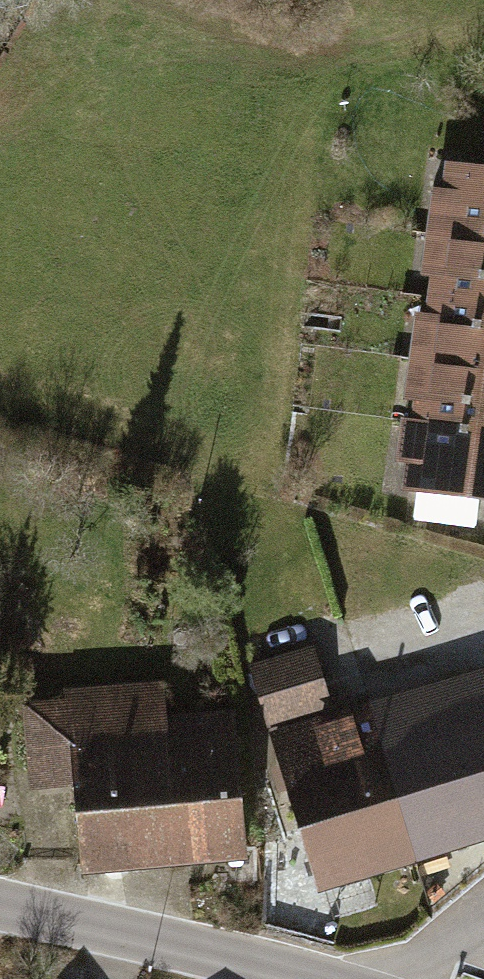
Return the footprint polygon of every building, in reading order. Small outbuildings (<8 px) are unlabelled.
[(456,171),(448,236),(483,240),(483,175),(456,171)] [(448,236),(439,297),(483,303),(483,240),(448,236)] [(439,297),(431,360),(483,367),(483,303),(439,297)] [(431,360),(422,422),(483,430),(483,367),(431,360)] [(422,422),(414,486),(418,486),(414,517),(475,526),(479,494),(483,495),(483,430),(422,422)] [(312,647),(252,666),(263,698),(322,679),(312,647)] [(483,830),(483,673),(370,706),(414,851),(483,830)] [(84,863),(243,849),(233,727),(165,733),(162,693),(29,705),(35,779),(77,776),(84,863)] [(414,851),(370,706),(273,737),(317,881),(414,851)]
